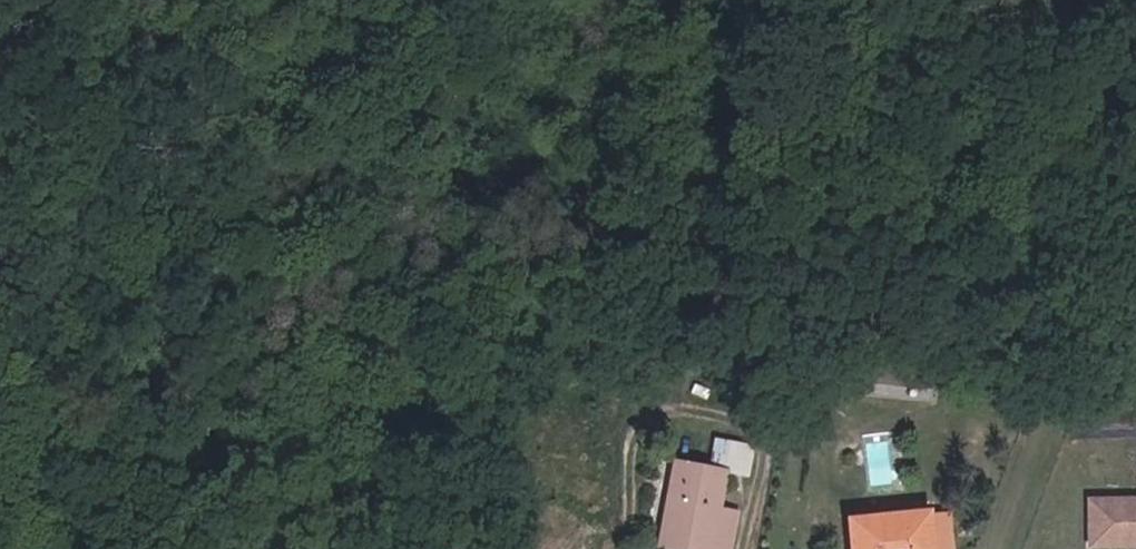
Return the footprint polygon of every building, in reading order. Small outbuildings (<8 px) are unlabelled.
[(742,460),(761,466),(768,437),(739,428),(732,458),(742,460)] [(697,548),(736,548),(747,504),(732,500),(742,460),(732,458),(680,445),(657,538),(697,548)] [(1088,492),(1088,548),(1135,548),(1135,492),(1088,492)] [(859,523),(862,548),(940,548),(936,517),(935,512),(859,523)] [(940,548),(957,548),(952,514),(936,517),(940,548)]
